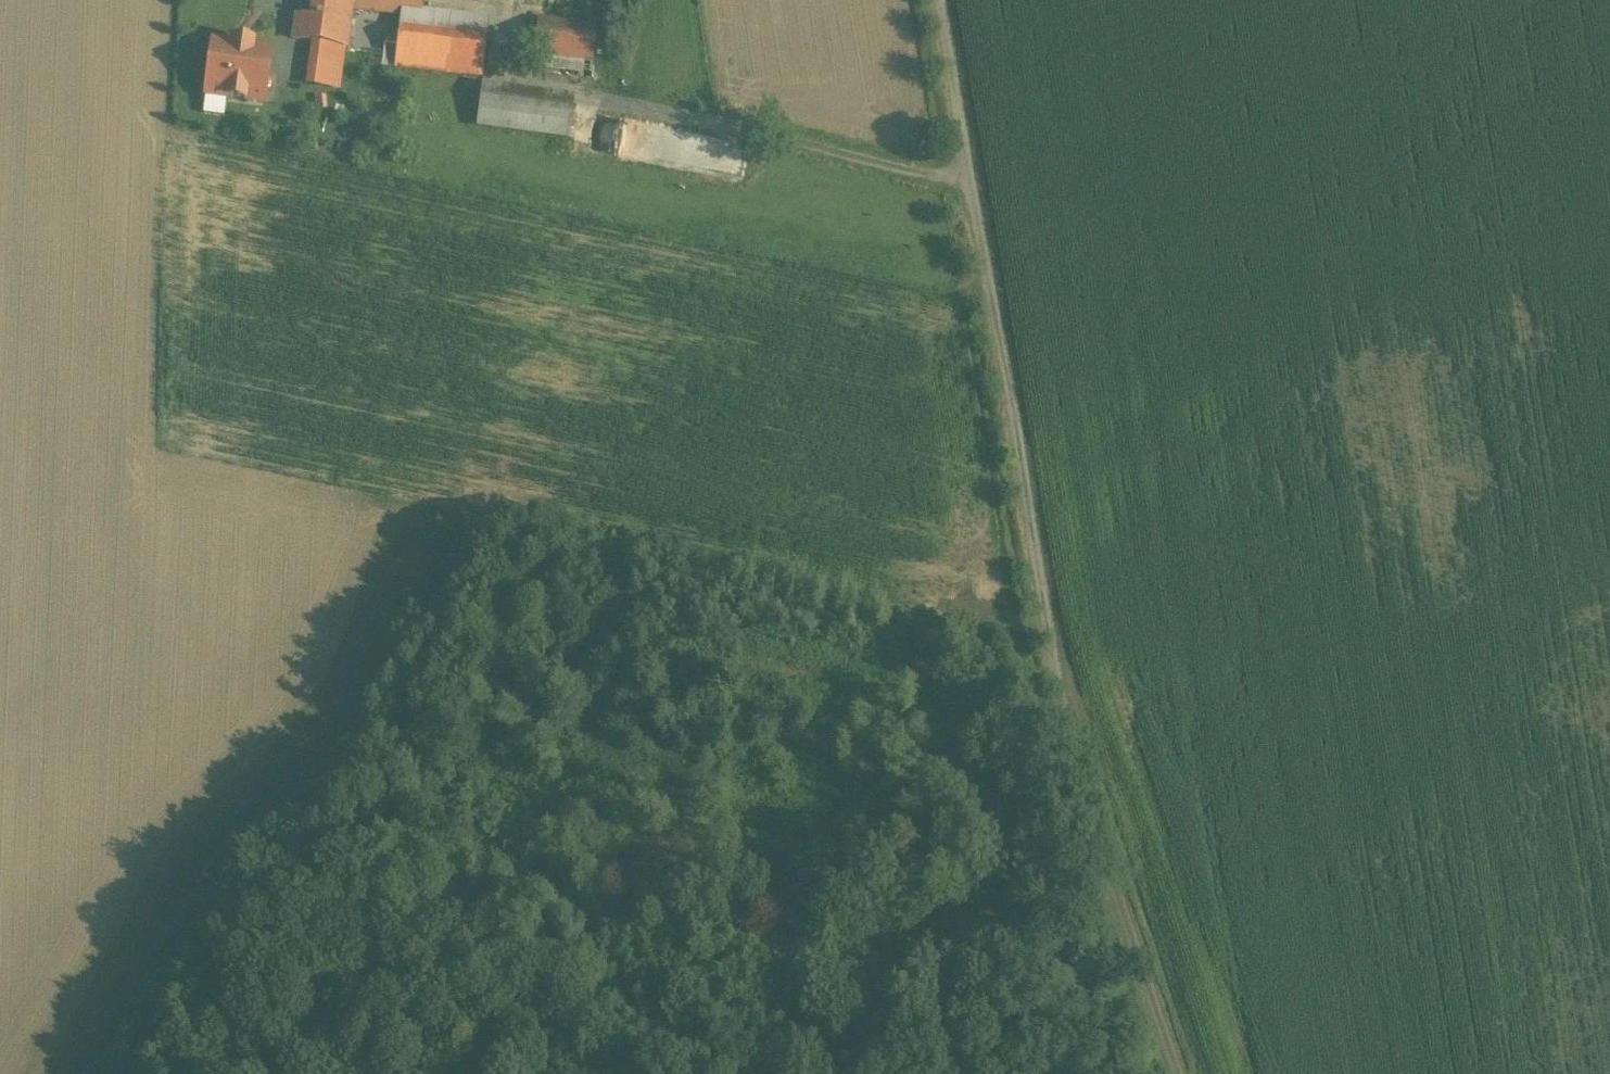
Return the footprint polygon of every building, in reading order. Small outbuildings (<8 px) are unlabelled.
[(310,20),(349,25),(351,9),(401,16),(394,66),(418,69),(482,78),(489,20),(420,11),(421,0),(313,0),(310,20)] [(336,121),(349,25),(310,20),(296,17),(283,113),(336,121)] [(596,28),(538,22),(533,69),(590,76),(596,28)] [(270,51),(213,43),(206,95),(263,103),(270,51)] [(574,98),(482,85),(476,126),(569,139),(574,98)] [(653,160),(654,126),(613,124),(613,144),(625,144),(624,159),(653,160)]
